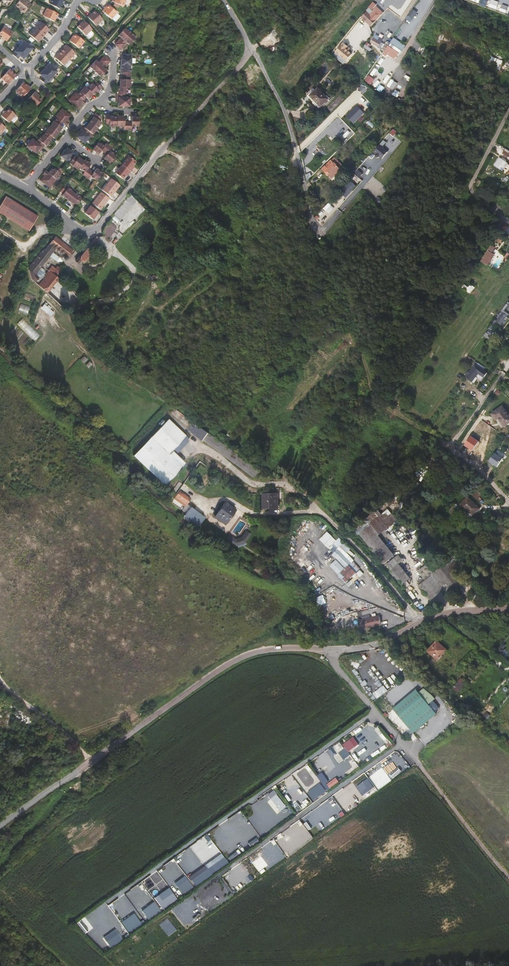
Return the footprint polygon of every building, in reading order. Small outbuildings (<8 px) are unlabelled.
[(15,5),(18,9),(19,9),(23,13),(30,4),(25,0),(19,0),(15,5)] [(60,9),(62,4),(63,5),(65,1),(63,0),(51,0),(49,3),(60,9)] [(115,11),(107,4),(106,3),(100,10),(102,11),(110,18),(115,11)] [(58,14),(47,8),(43,16),(54,22),(58,14)] [(406,19),(411,22),(416,13),(412,10),(406,19)] [(103,20),(95,11),(91,14),(90,14),(87,16),(96,26),(103,20)] [(92,29),(84,20),(81,23),(77,27),(85,36),(92,29)] [(49,29),(40,21),(34,27),(44,36),(49,29)] [(4,26),(0,32),(0,35),(2,36),(1,37),(6,41),(12,32),(4,26)] [(44,36),(34,27),(29,34),(38,42),(44,36)] [(118,35),(121,37),(122,38),(121,39),(120,38),(115,44),(118,46),(131,32),(128,30),(127,31),(124,28),(118,35)] [(126,41),(126,42),(129,45),(135,38),(133,36),(134,35),(131,32),(118,46),(121,49),(126,43),(125,43),(125,42),(126,41)] [(84,41),(74,34),(69,40),(79,48),(84,41)] [(406,46),(393,37),(382,54),(387,57),(387,55),(394,59),(395,59),(396,59),(399,53),(401,55),(406,46)] [(380,49),(384,44),(382,42),(374,38),(371,43),(378,47),(380,49)] [(33,44),(28,40),(25,42),(24,41),(19,46),(27,54),(32,49),(31,47),(33,44)] [(344,43),(336,52),(347,61),(352,54),(346,50),(348,47),(344,43)] [(75,53),(66,45),(60,51),(70,59),(75,53)] [(27,54),(19,46),(12,54),(17,59),(20,56),(23,59),(27,54)] [(70,59),(60,51),(55,57),(64,66),(70,59)] [(131,65),(131,54),(123,53),(123,57),(123,59),(121,59),(121,65),(130,65),(131,65)] [(108,57),(105,55),(100,60),(101,61),(100,62),(99,62),(96,59),(90,66),(95,71),(108,57)] [(493,56),(490,65),(501,69),(504,61),(493,56)] [(106,65),(111,60),(108,57),(95,71),(101,76),(107,69),(104,66),(105,65),(106,65)] [(58,67),(53,62),(50,65),(49,64),(44,69),(52,76),(57,71),(55,70),(58,67)] [(129,68),(130,65),(121,65),(120,72),(122,72),(122,76),(130,76),(131,68),(129,68)] [(9,69),(1,78),(8,84),(16,75),(12,72),(12,71),(9,69)] [(52,76),(44,69),(39,74),(42,77),(40,79),(45,84),(52,76)] [(130,87),(130,76),(122,76),(122,80),(122,82),(120,82),(120,87),(127,87),(130,87)] [(365,81),(371,85),(374,81),(368,77),(365,81)] [(391,80),(387,88),(394,91),(398,83),(391,80)] [(102,86),(96,81),(94,83),(92,82),(87,88),(93,93),(94,94),(97,91),(99,89),(100,89),(102,86)] [(15,91),(22,97),(31,88),(28,85),(27,86),(23,82),(15,91)] [(93,93),(87,88),(85,86),(78,94),(84,99),(86,96),(88,98),(93,93)] [(127,95),(127,87),(120,87),(118,87),(118,94),(116,94),(116,98),(125,99),(125,95),(127,95)] [(321,107),(329,99),(318,88),(308,97),(313,102),(312,103),(316,106),(318,104),(321,107)] [(28,100),(35,107),(42,100),(39,97),(40,96),(35,92),(28,100)] [(84,99),(78,94),(76,92),(69,100),(77,108),(82,103),(83,104),(86,101),(84,99)] [(125,99),(116,98),(116,103),(118,103),(118,107),(129,107),(130,99),(125,99)] [(346,115),(354,123),(365,112),(356,104),(346,115)] [(9,123),(16,115),(9,109),(6,112),(5,111),(1,115),(9,123)] [(71,116),(62,109),(55,117),(56,118),(63,123),(66,126),(69,122),(67,121),(71,116)] [(93,117),(92,119),(89,123),(96,129),(101,123),(99,122),(101,119),(95,114),(92,117),(93,117)] [(112,117),(109,117),(109,116),(105,116),(105,124),(109,125),(109,127),(116,127),(117,118),(112,117)] [(124,122),(124,117),(117,117),(117,118),(116,127),(124,127),(124,130),(127,131),(128,122),(124,122)] [(139,127),(139,118),(131,117),(131,123),(128,122),(127,131),(131,131),(131,128),(135,128),(135,126),(139,127)] [(63,123),(56,118),(50,127),(58,133),(62,127),(60,126),(63,123)] [(96,129),(89,123),(86,127),(84,129),(83,128),(81,131),(87,136),(90,134),(91,135),(96,129)] [(58,133),(50,127),(43,135),(49,140),(51,137),(53,138),(58,133)] [(87,136),(81,131),(78,129),(75,133),(77,134),(74,137),(83,144),(88,137),(87,136)] [(49,140),(43,135),(41,138),(40,137),(35,143),(41,148),(44,145),(45,147),(50,141),(49,140)] [(41,148),(35,143),(31,140),(26,147),(34,154),(37,151),(38,152),(41,148)] [(383,140),(373,151),(381,158),(387,152),(381,146),(382,145),(383,146),(386,142),(383,140)] [(97,142),(91,149),(97,153),(100,149),(103,152),(108,145),(105,143),(103,145),(100,143),(99,144),(97,142)] [(112,152),(109,150),(111,148),(108,145),(103,152),(106,154),(103,158),(106,160),(112,152)] [(69,150),(65,147),(58,155),(67,162),(72,155),(69,153),(68,152),(69,150)] [(136,156),(129,151),(122,159),(130,166),(133,163),(132,162),(133,160),(136,156)] [(114,156),(112,154),(112,153),(112,152),(106,160),(109,163),(114,156)] [(82,160),(76,156),(75,158),(72,155),(67,162),(68,162),(76,168),(78,165),(82,160)] [(500,157),(494,165),(506,173),(508,169),(508,164),(506,162),(504,160),(502,159),(500,157)] [(90,163),(84,158),(82,160),(78,165),(81,168),(80,169),(83,171),(81,174),(84,176),(89,169),(86,167),(90,163)] [(344,167),(334,158),(323,169),(332,179),(344,167)] [(122,159),(115,167),(122,173),(125,170),(127,168),(128,169),(130,166),(122,159)] [(355,170),(361,162),(359,160),(352,168),(355,170)] [(62,170),(55,165),(53,168),(52,170),(50,168),(47,173),(55,179),(62,170)] [(98,170),(95,168),(92,172),(89,169),(84,176),(87,178),(89,176),(92,178),(98,170)] [(55,179),(47,173),(44,170),(41,174),(43,175),(39,180),(48,187),(55,179)] [(101,172),(98,170),(92,178),(93,177),(96,179),(101,172)] [(122,181),(113,174),(104,186),(112,193),(122,181)] [(350,182),(341,192),(346,197),(355,187),(350,182)] [(70,189),(64,184),(59,190),(62,192),(60,194),(66,199),(72,192),(69,190),(70,189)] [(111,194),(103,188),(94,199),(102,206),(111,194)] [(78,195),(75,193),(74,194),(72,192),(66,199),(72,203),(73,202),(78,195)] [(116,215),(122,219),(134,205),(135,206),(139,200),(133,194),(116,215)] [(0,206),(0,213),(29,231),(38,216),(6,196),(0,206)] [(107,208),(112,202),(110,199),(104,205),(107,208)] [(100,208),(92,201),(86,209),(94,215),(100,208)] [(118,228),(111,222),(105,229),(105,236),(108,239),(118,228)] [(35,275),(50,256),(56,248),(65,255),(64,256),(63,257),(63,258),(64,259),(64,260),(65,260),(66,260),(67,260),(68,259),(68,258),(68,257),(67,256),(72,250),(55,237),(37,260),(29,270),(34,274),(35,275)] [(91,249),(87,243),(80,252),(86,256),(91,249)] [(63,262),(64,260),(64,259),(63,258),(63,257),(64,256),(65,255),(56,248),(50,256),(57,262),(63,262)] [(492,253),(489,251),(482,262),(483,263),(489,266),(495,255),(492,253)] [(80,252),(76,257),(81,262),(86,256),(80,252)] [(46,292),(49,290),(64,271),(60,268),(58,270),(55,268),(52,266),(45,275),(46,276),(39,285),(46,292)] [(27,314),(31,306),(21,302),(18,311),(27,314)] [(495,321),(502,325),(508,315),(508,302),(495,321)] [(41,308),(51,316),(55,312),(44,304),(41,308)] [(35,340),(41,335),(23,318),(18,324),(35,340)] [(487,373),(475,364),(470,372),(468,371),(466,373),(468,375),(466,377),(472,381),(478,373),(484,377),(487,373)] [(176,410),(169,405),(164,412),(189,431),(192,427),(194,424),(176,410)] [(502,406),(491,414),(496,420),(498,418),(504,426),(508,422),(508,416),(502,406)] [(136,461),(139,465),(140,469),(141,470),(151,477),(155,473),(157,472),(158,471),(159,471),(155,468),(160,462),(163,465),(187,434),(165,417),(134,459),(136,461)] [(192,427),(206,438),(209,434),(203,430),(194,424),(192,427)] [(254,479),(259,472),(248,464),(238,457),(209,434),(206,438),(203,441),(254,479)] [(451,464),(448,460),(439,468),(443,472),(451,464)] [(160,470),(163,465),(160,462),(155,468),(159,471),(160,470)] [(175,501),(177,504),(186,511),(189,507),(184,503),(186,500),(177,493),(174,495),(175,501)] [(266,495),(263,498),(263,510),(269,510),(269,508),(278,507),(277,495),(266,495)] [(468,497),(467,497),(458,506),(455,503),(448,511),(451,515),(468,497)] [(468,497),(451,515),(452,515),(457,509),(462,514),(464,512),(470,518),(480,509),(468,497)] [(232,511),(222,504),(211,518),(222,525),(232,511)] [(352,518),(338,505),(337,507),(351,520),(352,518)] [(192,522),(191,523),(197,528),(205,518),(191,507),(184,515),(192,522)] [(366,519),(379,535),(394,523),(397,521),(388,510),(381,515),(377,510),(366,519)] [(359,535),(360,534),(369,526),(365,521),(355,530),(359,535)] [(370,526),(369,526),(360,534),(384,564),(394,555),(370,526)] [(242,548),(251,534),(246,530),(240,540),(230,533),(226,539),(242,548)] [(505,536),(500,541),(506,548),(508,546),(508,540),(505,536)] [(498,552),(491,545),(487,548),(493,556),(498,552)] [(267,553),(262,550),(257,559),(262,562),(267,553)] [(426,580),(419,586),(427,596),(440,585),(444,590),(446,592),(448,594),(449,595),(468,577),(450,556),(433,569),(431,570),(427,564),(418,571),(424,578),(426,580)] [(386,565),(391,570),(399,564),(395,558),(386,565)] [(359,570),(352,562),(338,575),(346,583),(359,570)] [(399,564),(391,570),(393,574),(405,589),(410,585),(407,581),(410,578),(399,564)] [(441,592),(444,590),(440,585),(427,596),(431,600),(441,592)] [(381,625),(379,616),(358,621),(360,630),(381,625)] [(446,650),(436,641),(427,651),(437,660),(446,650)] [(469,685),(466,682),(461,678),(451,691),(459,698),(469,685)] [(384,685),(374,693),(378,698),(388,690),(384,685)] [(394,704),(405,720),(417,711),(424,721),(436,712),(418,687),(394,704)] [(424,721),(417,711),(405,720),(412,730),(424,721)] [(359,745),(353,737),(343,744),(349,752),(359,745)] [(350,755),(346,749),(339,754),(344,760),(350,755)] [(370,778),(379,772),(376,768),(367,773),(370,778)] [(402,772),(399,768),(390,775),(393,779),(402,772)] [(337,778),(327,784),(330,788),(340,782),(337,778)] [(374,787),(369,779),(357,787),(362,795),(374,787)] [(327,793),(321,785),(308,794),(313,802),(327,793)] [(277,796),(269,803),(278,813),(286,807),(277,796)] [(305,823),(308,829),(314,825),(310,819),(305,823)] [(300,834),(304,840),(310,835),(306,830),(300,834)] [(287,841),(282,844),(285,849),(290,846),(287,841)] [(185,857),(188,856),(190,866),(187,868),(190,871),(187,872),(188,873),(196,871),(204,866),(190,846),(184,851),(185,854),(182,855),(177,858),(183,857),(185,860),(185,857)] [(227,862),(221,854),(206,865),(212,874),(227,862)] [(211,874),(204,866),(189,877),(195,886),(211,874)] [(193,887),(185,876),(175,883),(183,894),(193,887)] [(177,899),(169,888),(155,898),(163,909),(177,899)] [(160,911),(154,903),(143,911),(149,919),(160,911)] [(141,923),(134,915),(123,923),(130,931),(141,923)] [(122,939),(116,930),(105,938),(111,947),(122,939)]
